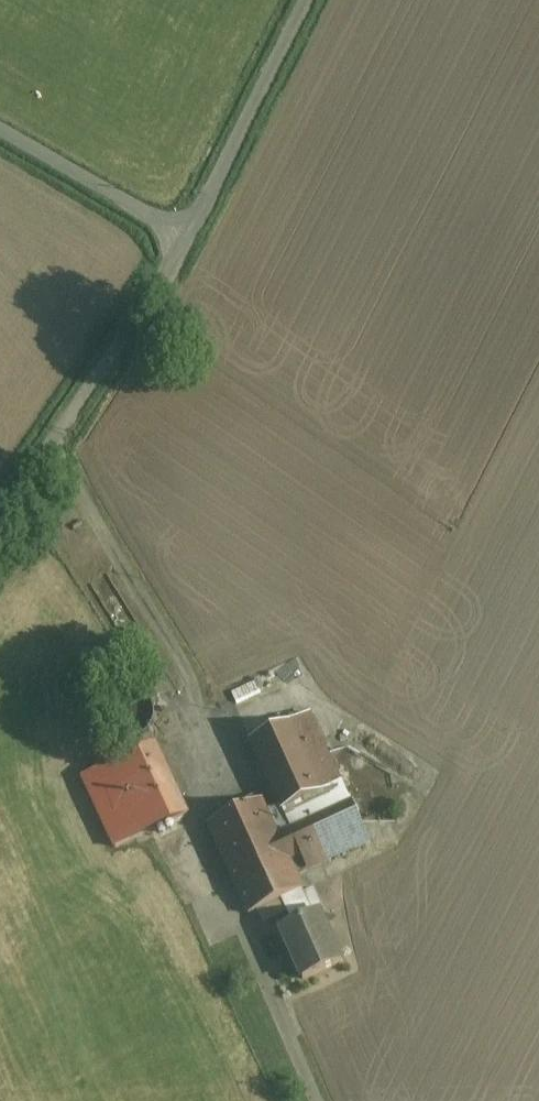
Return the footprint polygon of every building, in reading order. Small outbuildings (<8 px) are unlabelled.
[(151,724),(153,715),(151,706),(145,698),(137,693),(128,691),(119,693),(111,699),(106,707),(104,716),(106,725),(112,733),(120,738),(129,740),(138,738),(146,732),(151,724)] [(309,715),(250,741),(281,811),(340,784),(309,715)] [(185,815),(153,743),(122,759),(154,829),(185,815)] [(301,890),(289,861),(276,834),(260,800),(208,824),(248,915),(280,900),(301,890)] [(350,802),(276,834),(289,861),(362,826),(350,802)] [(280,900),(291,925),(312,915),(301,890),(280,900)] [(318,913),(312,915),(291,925),(279,930),(303,981),(341,963),(318,913)]
